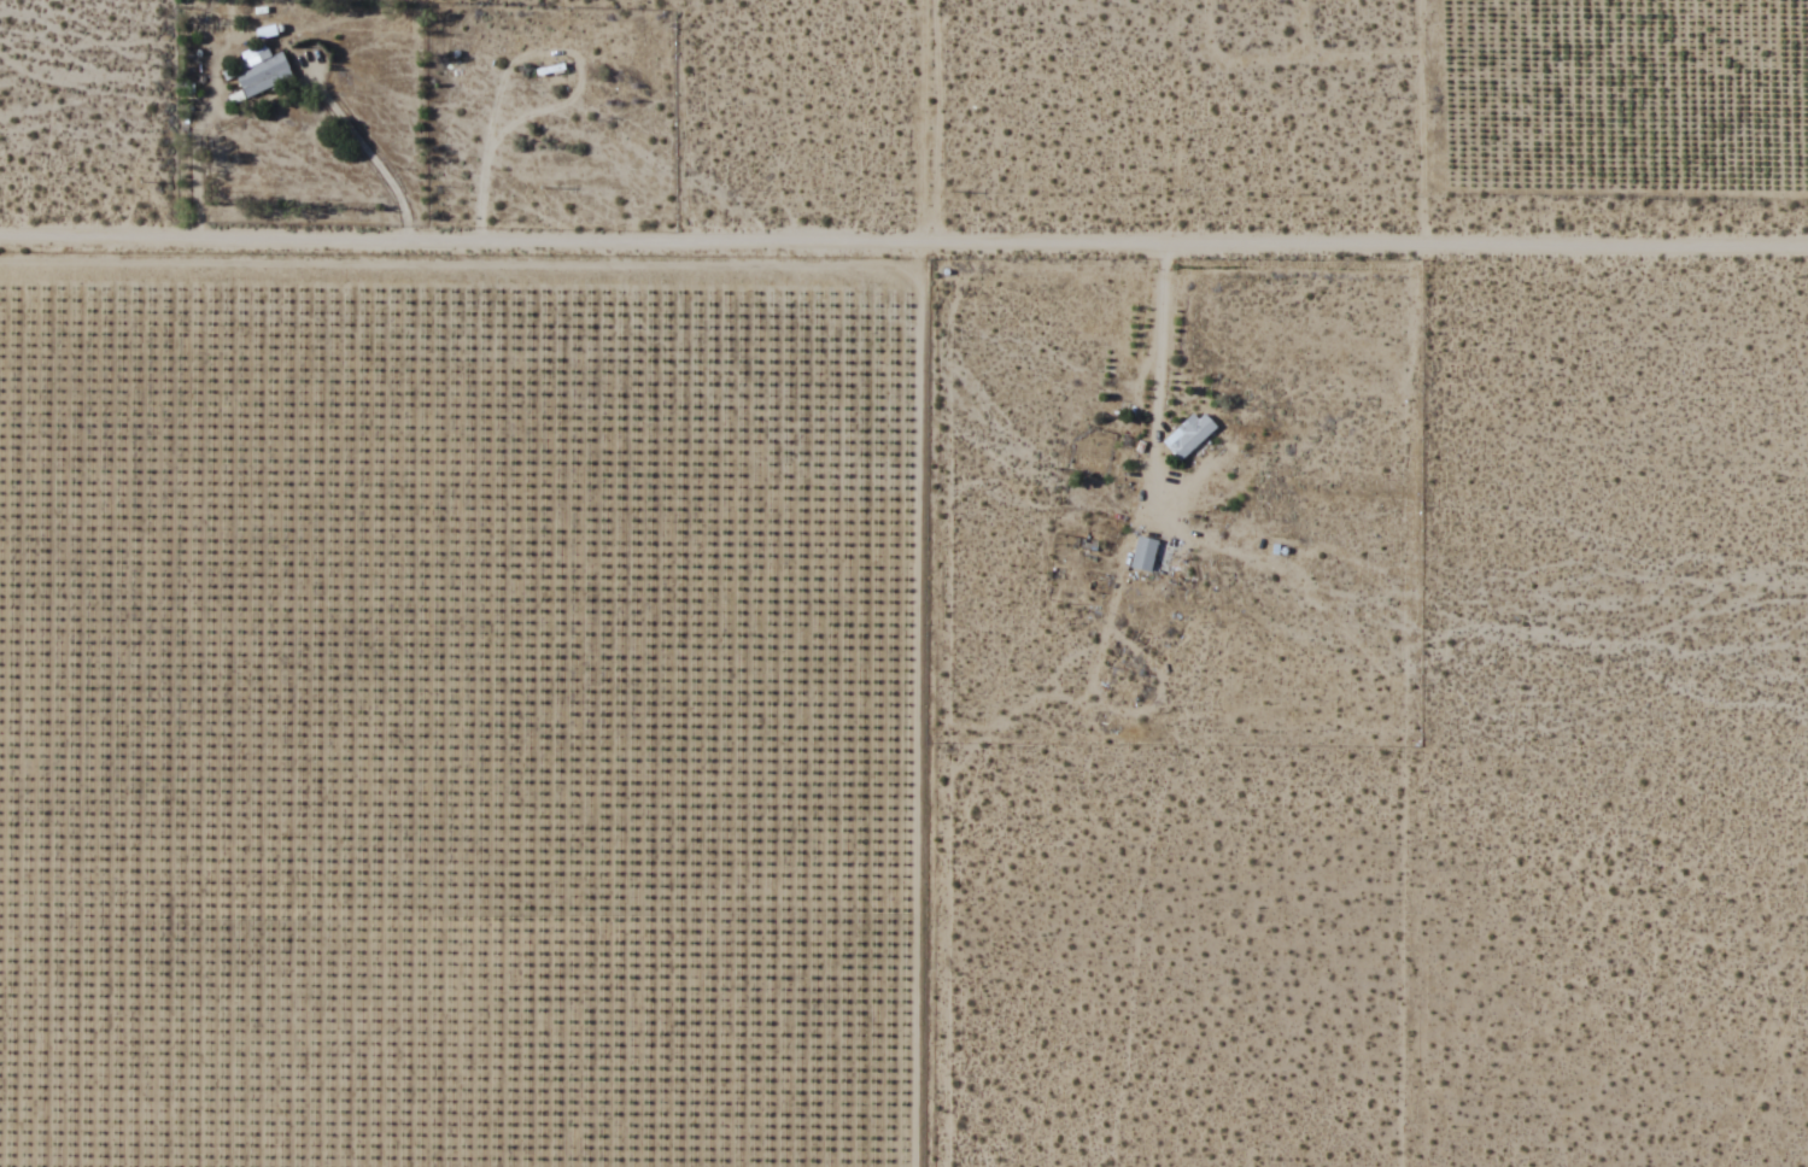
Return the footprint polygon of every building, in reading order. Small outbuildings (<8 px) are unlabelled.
[(234,72),(243,96),(291,77),(281,51),(270,55),(265,42),(236,53),(242,69),(234,72)] [(1178,462),(1216,428),(1204,414),(1198,419),(1192,413),(1176,427),(1182,433),(1166,448),(1178,462)] [(1129,568),(1165,575),(1171,545),(1135,537),(1129,568)]
